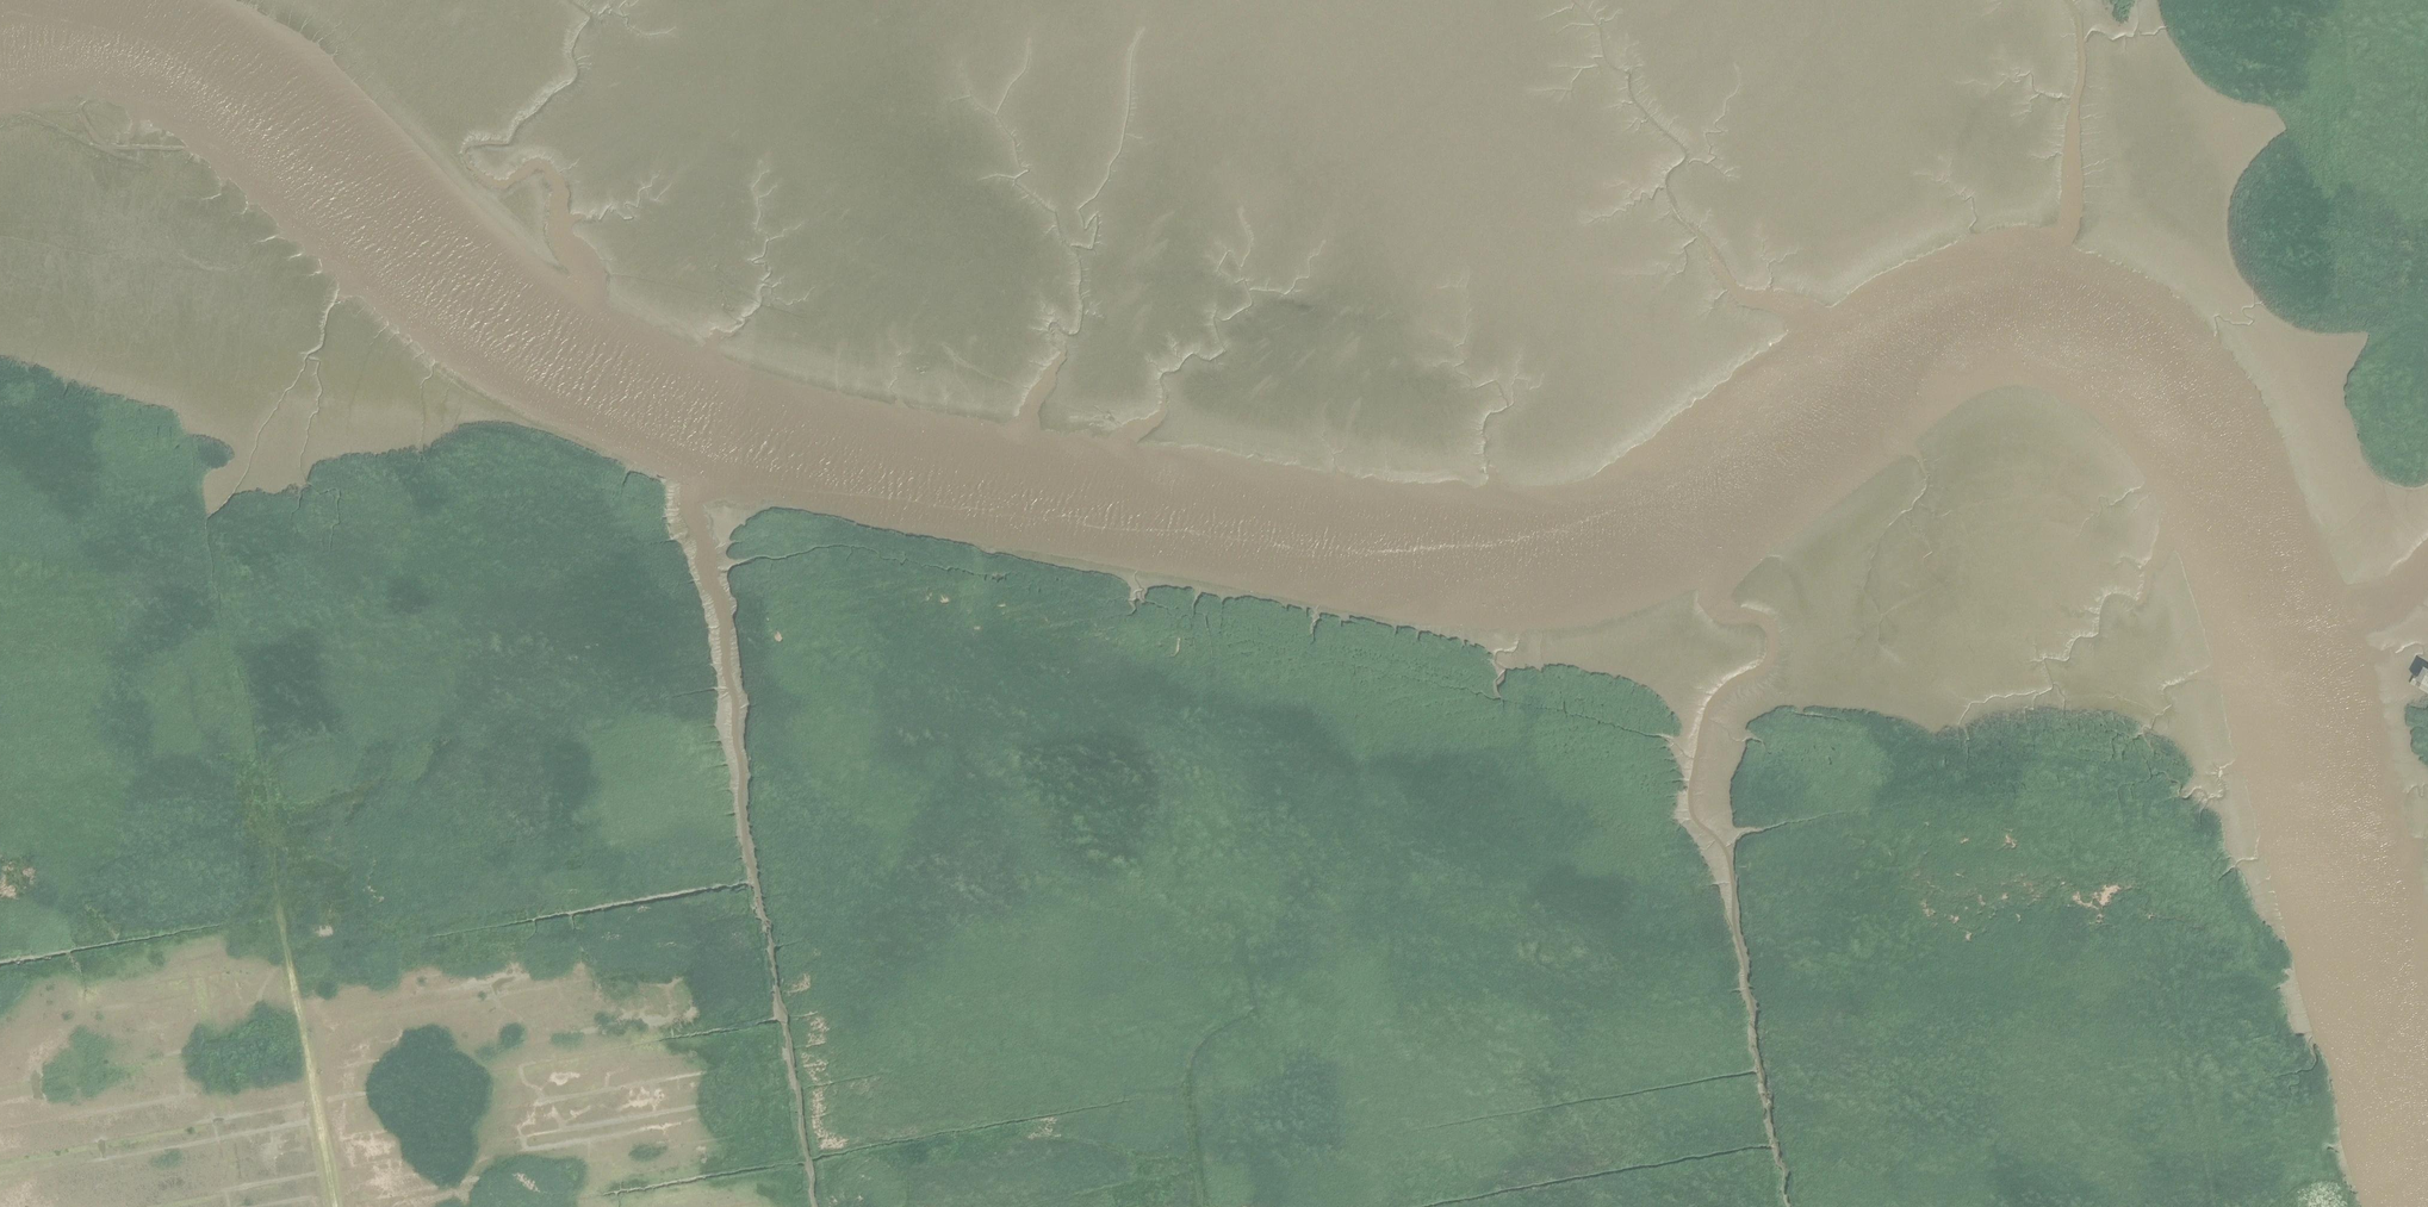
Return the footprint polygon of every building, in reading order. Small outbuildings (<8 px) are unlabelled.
[(2427,670),(2420,685),(2427,689),(2427,670)]
